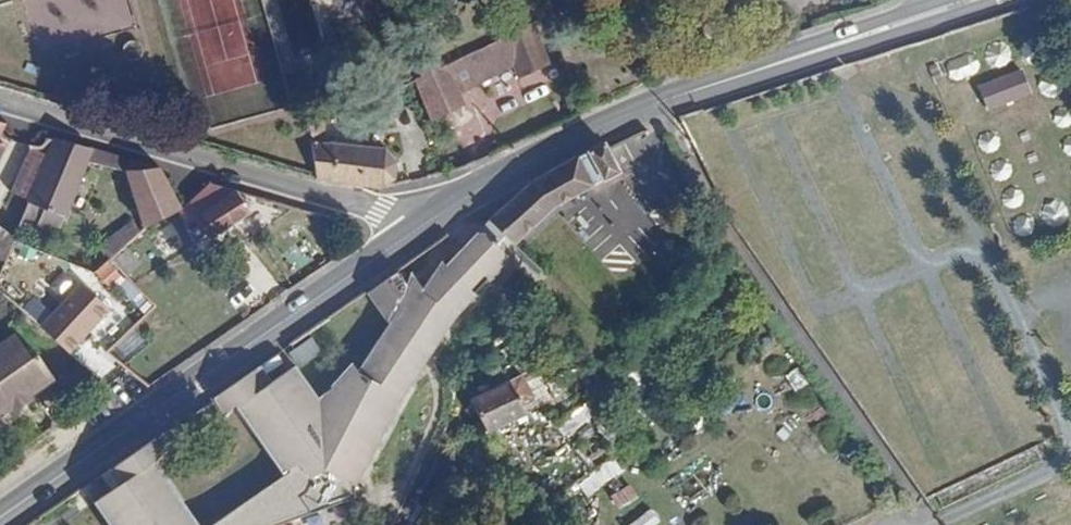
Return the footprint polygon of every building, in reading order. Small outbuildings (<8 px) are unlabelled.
[(549,62),(532,23),(501,36),(511,59),(518,75),(549,62)] [(147,52),(148,46),(147,42),(145,38),(141,34),(135,34),(133,34),(129,35),(126,37),(123,41),(123,49),(125,54),(130,58),(132,58),(135,59),(140,58),(145,54),(147,52)] [(511,59),(501,36),(469,50),(479,73),(511,59)] [(413,75),(431,115),(460,102),(453,84),(479,73),(469,50),(413,75)] [(1009,107),(1001,87),(957,103),(965,124),(1009,107)] [(308,128),(323,128),(323,113),(307,120),(308,128)] [(376,190),(378,190),(399,177),(395,155),(380,143),(323,141),(323,128),(308,128),(310,144),(312,143),(315,175),(340,182),(376,190)] [(28,203),(55,139),(43,149),(30,151),(12,196),(28,203)] [(95,149),(55,139),(28,203),(23,216),(38,222),(35,227),(55,235),(86,163),(86,162),(95,149)] [(214,400),(204,407),(216,423),(223,414),(233,403),(280,472),(282,471),(284,474),(209,524),(268,524),(266,521),(305,506),(307,512),(352,495),(351,491),(352,484),(365,460),(363,457),(372,440),(375,440),(383,425),(382,422),(390,406),(393,405),(398,397),(402,390),(402,387),(412,371),(415,371),(424,358),(422,355),(433,339),(436,338),(453,315),(471,296),(471,293),(483,279),(487,279),(504,261),(504,256),(500,252),(510,243),(510,244),(551,206),(615,171),(602,149),(600,145),(592,149),(587,150),(583,153),(533,182),(531,183),(457,251),(455,249),(454,250),(455,253),(439,268),(435,263),(418,292),(412,302),(403,294),(398,312),(355,371),(349,363),(329,385),(331,387),(315,399),(292,366),(268,382),(263,374),(280,362),(273,352),(256,364),(211,396),(214,400)] [(123,158),(95,149),(86,162),(125,172),(157,169),(123,158)] [(164,182),(157,169),(125,172),(133,197),(164,182)] [(243,210),(228,189),(204,181),(177,207),(177,209),(183,227),(179,229),(188,244),(243,210)] [(177,207),(164,182),(133,197),(143,226),(177,209),(177,207)] [(99,250),(107,259),(120,247),(138,230),(130,221),(99,250)] [(16,233),(0,223),(0,269),(16,233)] [(107,259),(122,274),(135,263),(120,247),(107,259)] [(115,312),(85,284),(46,325),(76,353),(115,312)] [(10,408),(13,412),(17,408),(14,405),(23,398),(26,402),(30,399),(28,395),(52,378),(36,355),(30,359),(13,335),(0,345),(0,415),(10,408)] [(535,409),(521,376),(468,400),(482,433),(535,409)] [(23,398),(14,405),(17,408),(26,402),(23,398)] [(154,463),(149,464),(149,461),(152,460),(169,440),(164,433),(154,440),(151,436),(91,478),(92,479),(102,494),(92,501),(108,524),(196,524),(154,463)]
